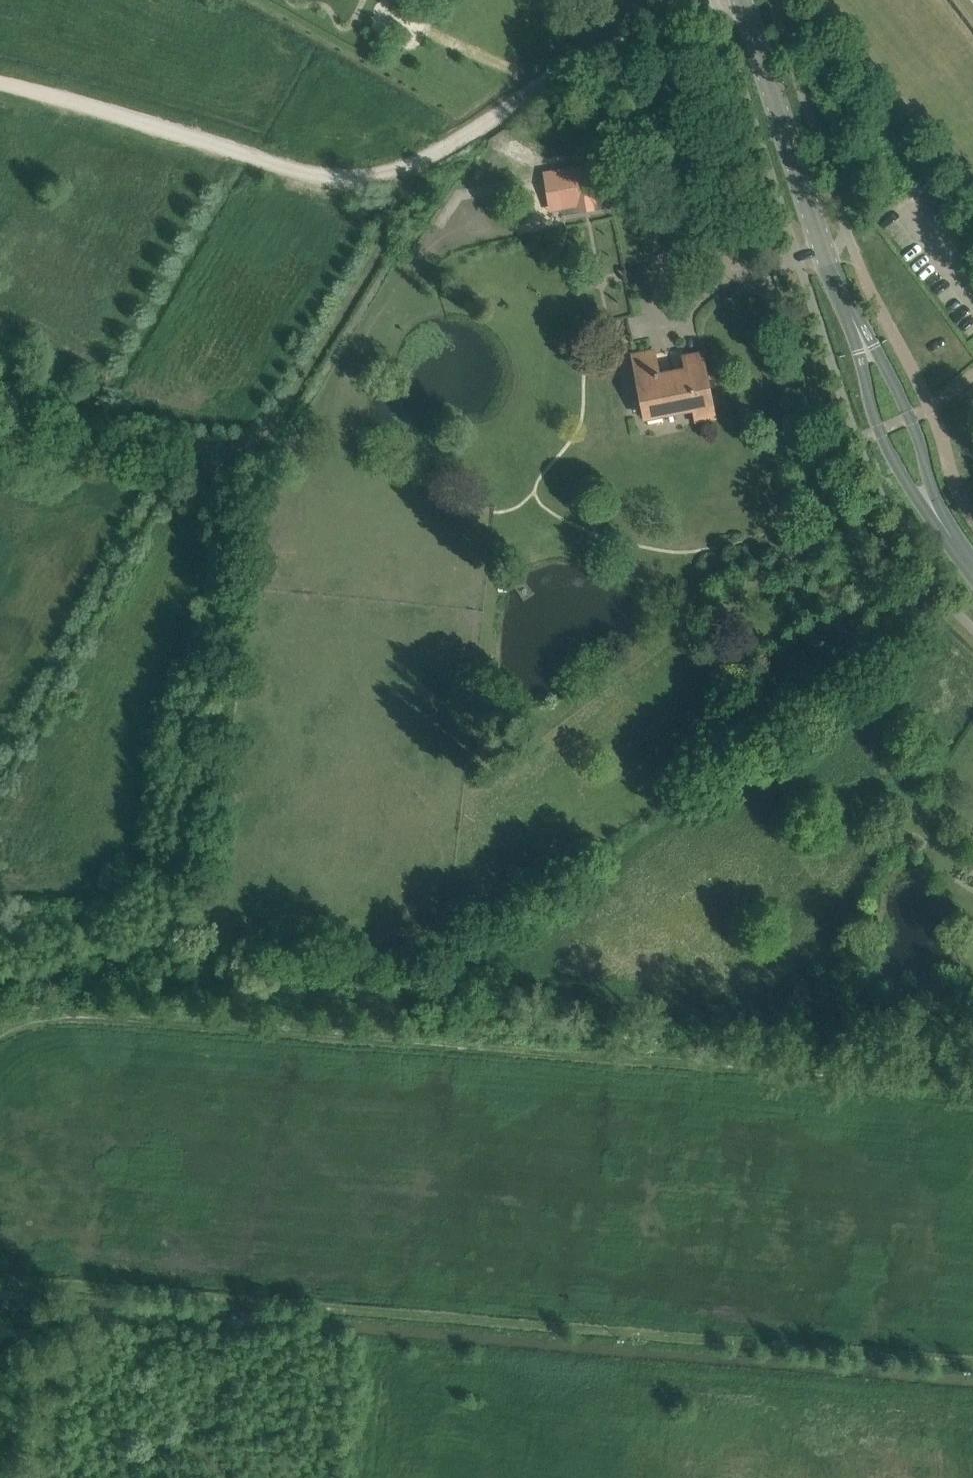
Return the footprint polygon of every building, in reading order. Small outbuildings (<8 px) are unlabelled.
[(604,162),(556,169),(563,210),(610,202),(604,162)] [(636,356),(634,356),(645,415),(663,411),(663,414),(676,411),(693,408),(696,422),(715,419),(702,354),(685,358),(687,371),(659,377),(653,352),(636,356)]
